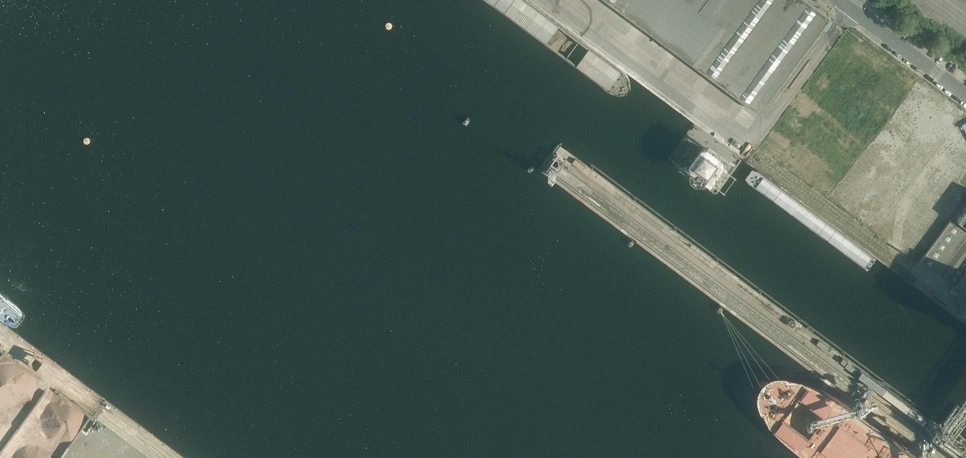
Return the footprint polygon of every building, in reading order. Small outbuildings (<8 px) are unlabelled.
[(640,24),(675,50),(709,75),(742,99),(759,112),(781,83),(802,55),(830,16),(831,16),(813,2),(810,0),(608,0),(640,24)] [(834,21),(830,18),(825,24),(830,27),(834,21)] [(957,218),(965,225),(965,206),(957,218)] [(965,299),(965,231),(950,219),(920,260),(924,263),(943,277),(949,281),(954,285),(951,289),(957,293),(963,297),(965,299)]
